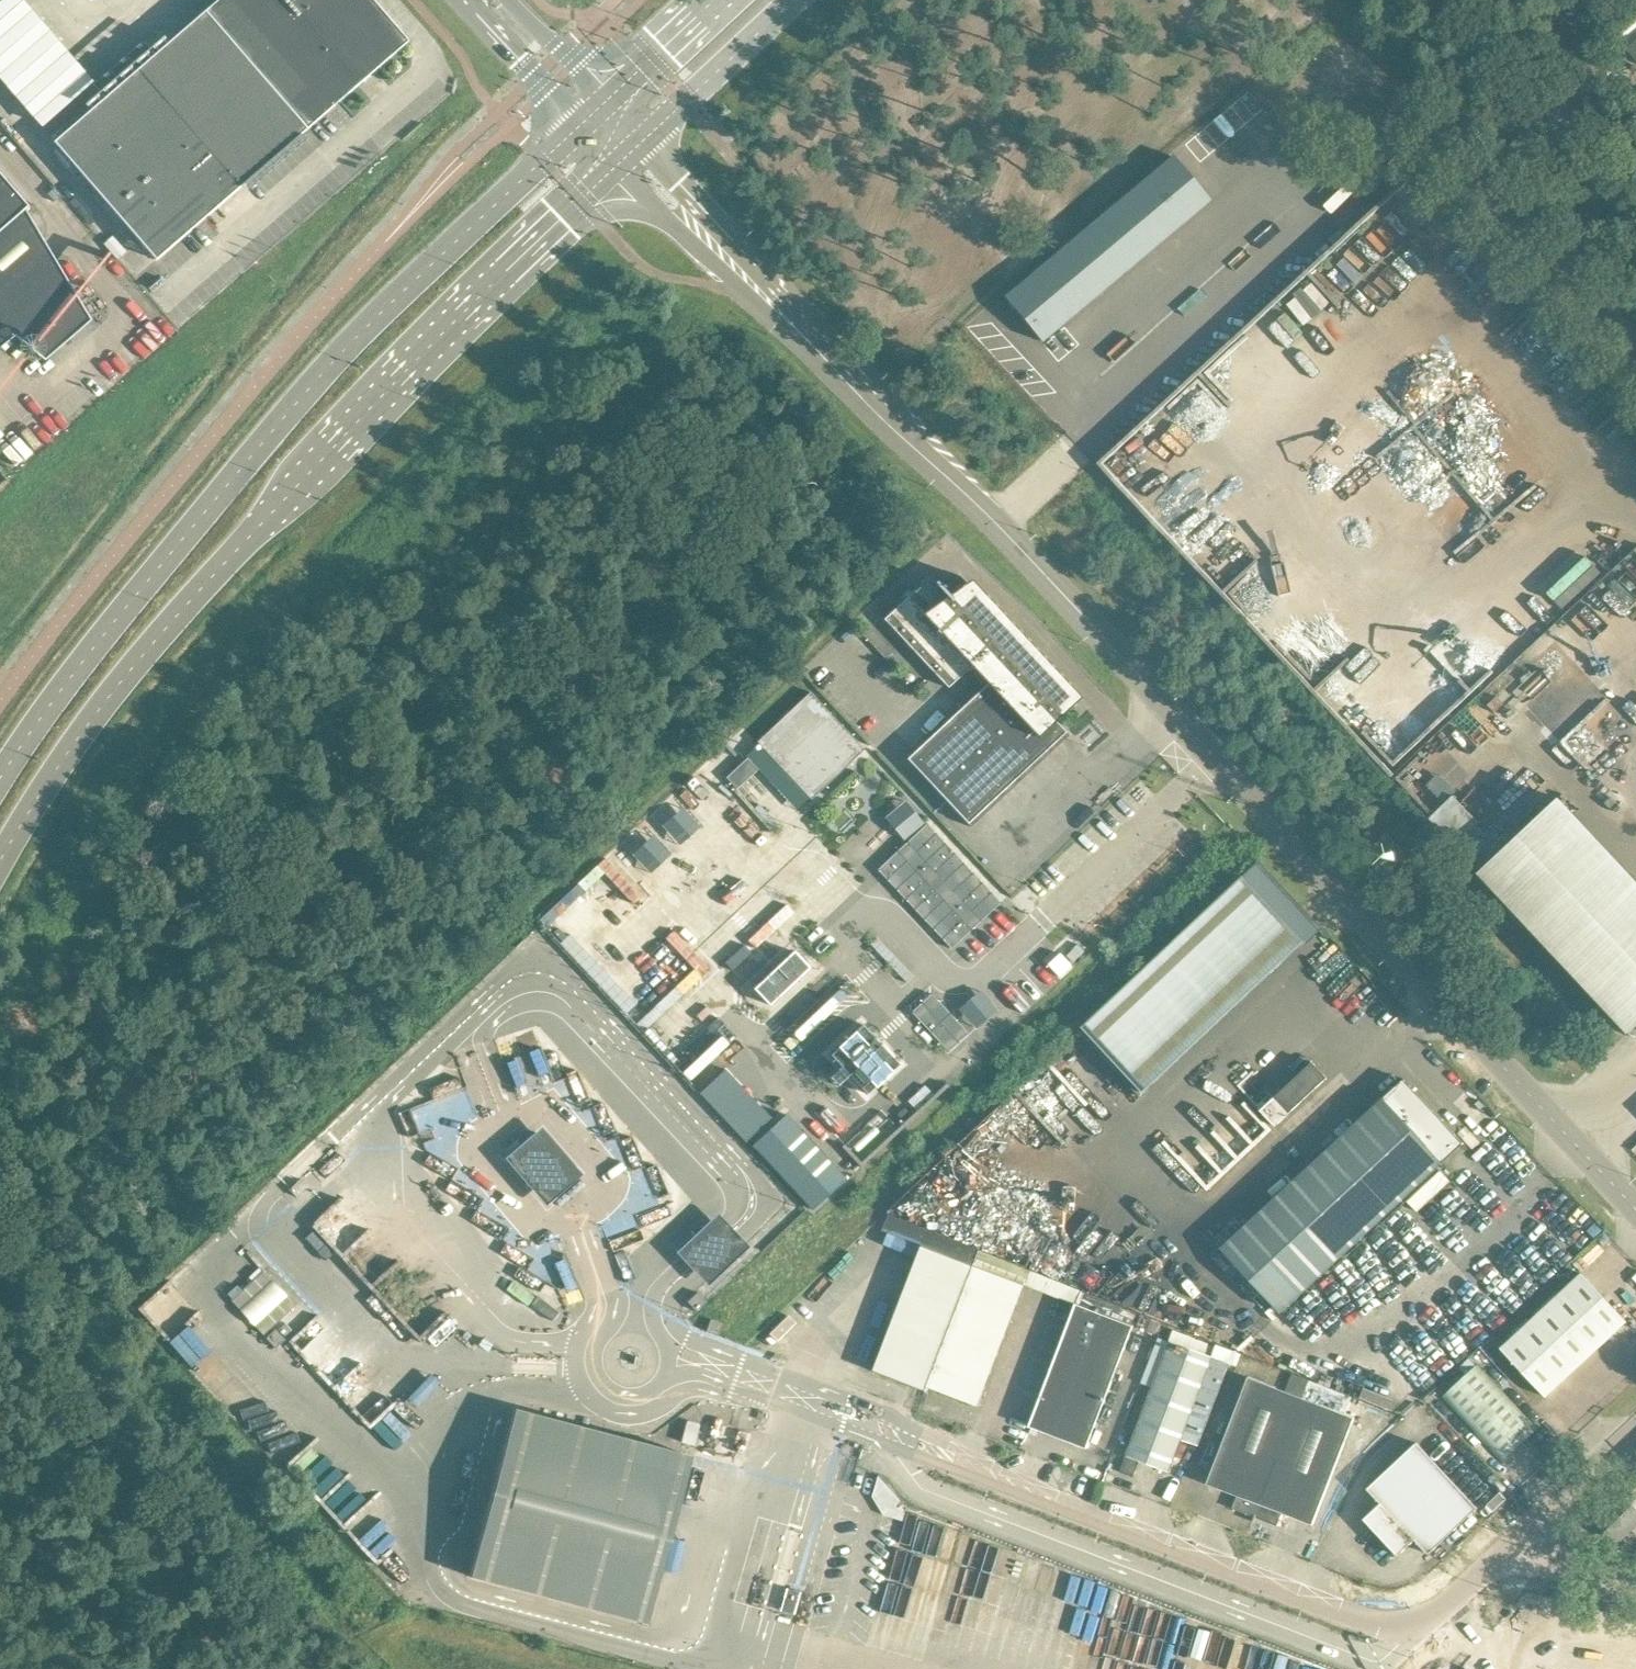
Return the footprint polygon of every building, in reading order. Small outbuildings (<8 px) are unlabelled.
[(35,126),(87,80),(15,0),(0,0),(0,88),(35,126)] [(204,11),(307,129),(409,41),(373,0),(217,0),(204,11)] [(156,259),(307,129),(204,11),(53,141),(156,259)] [(1041,341),(1210,200),(1172,156),(1004,297),(1041,341)] [(73,336),(91,320),(26,210),(29,207),(0,173),(0,254),(73,336)] [(1287,177),(1267,194),(1292,224),(1312,206),(1287,177)] [(8,341),(15,336),(45,360),(73,336),(0,254),(0,332),(8,341)] [(1305,322),(1328,301),(1311,282),(1287,302),(1305,322)] [(8,341),(0,332),(0,348),(8,341)] [(923,524),(911,536),(920,544),(932,532),(923,524)] [(1562,610),(1601,573),(1584,555),(1565,573),(1557,565),(1537,583),(1562,610)] [(1015,625),(1014,626),(970,580),(966,582),(959,575),(943,590),(935,581),(933,583),(928,577),(884,619),(948,688),(968,669),(969,671),(973,667),(988,683),(907,758),(970,826),(971,826),(968,822),(1064,732),(1067,736),(1068,735),(1051,716),(1054,712),(1059,717),(1080,697),(1015,628),(1016,627),(1015,625)] [(786,783),(791,778),(812,800),(864,749),(810,692),(757,742),(783,769),(778,773),(786,783)] [(758,769),(747,757),(726,778),(736,789),(758,769)] [(1451,794),(1430,816),(1457,842),(1479,820),(1451,794)] [(1463,870),(1614,1031),(1635,1010),(1635,894),(1543,795),(1463,870)] [(927,823),(877,869),(951,948),(1000,902),(927,823)] [(1380,857),(1395,842),(1386,832),(1371,848),(1380,857)] [(1234,874),(1073,1023),(1133,1087),(1293,938),(1234,874)] [(794,953),(756,989),(772,1005),(810,969),(794,953)] [(1059,953),(1047,964),(1059,976),(1071,965),(1059,953)] [(951,1004),(970,1022),(989,1002),(971,984),(951,1004)] [(931,993),(911,1012),(948,1051),(968,1033),(931,993)] [(720,1035),(681,1072),(689,1080),(736,1036),(717,1016),(709,1024),(720,1035)] [(861,1025),(830,1054),(867,1094),(898,1065),(861,1025)] [(1270,1093),(1257,1106),(1276,1126),(1328,1077),(1313,1062),(1275,1097),(1270,1093)] [(725,1068),(699,1093),(745,1142),(771,1117),(725,1068)] [(1221,1248),(1281,1312),(1464,1143),(1404,1078),(1221,1248)] [(785,1114),(753,1144),(813,1209),(845,1178),(785,1114)] [(544,1133),(507,1165),(548,1212),(585,1180),(544,1133)] [(509,1153),(520,1143),(517,1140),(506,1149),(509,1153)] [(1417,1210),(1449,1180),(1440,1170),(1408,1200),(1417,1210)] [(306,1187),(299,1180),(289,1189),(297,1197),(306,1187)] [(717,1213),(677,1253),(685,1262),(708,1285),(749,1245),(725,1221),(717,1213)] [(882,1228),(923,1244),(928,1229),(887,1213),(882,1228)] [(708,1227),(705,1224),(699,1218),(689,1228),(695,1234),(698,1237),(708,1227)] [(874,1370),(926,1390),(974,1264),(923,1244),(874,1370)] [(974,1264),(926,1390),(928,1386),(978,1406),(1025,1284),(974,1264)] [(235,1304),(238,1308),(263,1334),(295,1304),(264,1270),(232,1300),(235,1304)] [(1582,1273),(1501,1348),(1546,1396),(1627,1321),(1582,1273)] [(697,1292),(687,1301),(696,1311),(706,1301),(697,1292)] [(877,1300),(867,1325),(878,1329),(888,1304),(877,1300)] [(1076,1303),(1030,1426),(1087,1448),(1134,1325),(1076,1303)] [(706,1330),(718,1334),(722,1323),(711,1319),(706,1330)] [(773,1326),(760,1339),(769,1348),(782,1334),(773,1326)] [(266,1338),(275,1348),(285,1339),(275,1329),(266,1338)] [(1171,1340),(1126,1455),(1120,1472),(1134,1477),(1140,1461),(1169,1471),(1181,1440),(1198,1445),(1229,1363),(1213,1356),(1217,1346),(1187,1335),(1183,1345),(1171,1340)] [(1217,1346),(1213,1356),(1229,1363),(1238,1366),(1243,1354),(1218,1344),(1217,1346)] [(1476,1364),(1441,1397),(1502,1461),(1538,1428),(1476,1364)] [(1248,1376),(1207,1484),(1237,1496),(1233,1508),(1255,1517),(1302,1396),(1248,1376)] [(1302,1396),(1255,1517),(1277,1525),(1282,1513),(1313,1525),(1355,1417),(1302,1396)] [(662,1564),(668,1541),(672,1528),(672,1527),(678,1505),(678,1504),(685,1480),(689,1463),(691,1456),(609,1434),(596,1431),(514,1409),(513,1412),(470,1576),(647,1623),(662,1565),(662,1564)] [(1555,1412),(1547,1419),(1564,1437),(1571,1430),(1555,1412)] [(694,1445),(699,1424),(687,1421),(681,1442),(694,1445)] [(1478,1507),(1455,1482),(1417,1442),(1367,1488),(1381,1503),(1364,1519),(1398,1555),(1415,1539),(1429,1554),(1478,1507)] [(1596,1519),(1618,1541),(1635,1523),(1635,1488),(1625,1498),(1622,1494),(1618,1498),(1606,1509),(1596,1519)] [(802,1592),(788,1588),(782,1610),(796,1614),(802,1592)]
